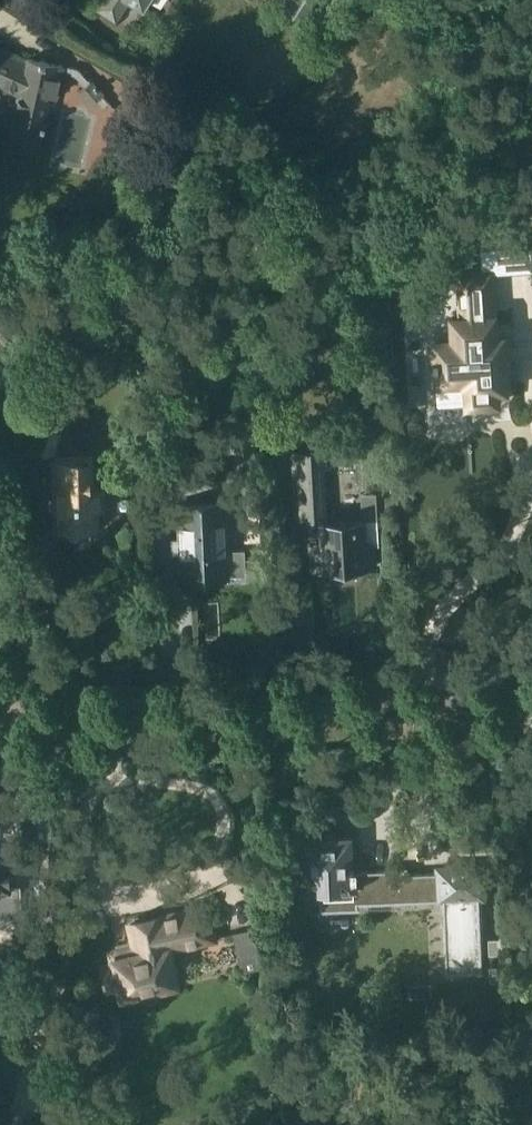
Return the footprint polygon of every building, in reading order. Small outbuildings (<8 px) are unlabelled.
[(96,6),(116,19),(128,0),(100,0),(96,6)] [(289,5),(286,10),(303,22),(317,0),(281,0),(289,5)] [(21,93),(10,138),(41,145),(52,96),(58,97),(66,66),(12,53),(0,48),(0,83),(21,93)] [(79,92),(90,105),(105,93),(93,79),(79,92)] [(121,121),(114,151),(135,156),(143,126),(121,121)] [(460,313),(450,314),(452,351),(482,349),(484,366),(505,364),(504,351),(515,351),(513,329),(518,328),(517,307),(507,308),(505,248),(476,249),(476,292),(464,292),(465,313),(460,313)] [(45,414),(39,413),(30,447),(56,454),(72,395),(52,390),(45,414)] [(327,467),(327,449),(292,450),(294,520),(327,518),(326,467),(327,467)] [(53,460),(53,475),(54,496),(52,499),(52,508),(55,512),(56,530),(91,529),(90,509),(103,509),(103,488),(91,488),(90,459),(53,460)] [(319,520),(320,543),(311,543),(313,568),(376,565),(375,544),(379,543),(378,518),(377,492),(361,493),(363,518),(319,520)] [(227,577),(224,502),(179,504),(183,579),(227,577)] [(349,837),(293,839),(294,856),(301,856),(301,863),(298,863),(299,888),(321,887),(321,897),(321,910),(355,908),(355,903),(436,899),(435,871),(398,873),(398,868),(385,869),(356,870),(355,851),(350,851),(349,837)] [(54,878),(53,850),(36,851),(37,879),(54,878)] [(0,911),(0,919),(13,919),(20,919),(19,886),(17,886),(10,887),(9,866),(9,856),(0,857),(0,911)] [(485,863),(435,865),(435,871),(436,899),(436,901),(441,901),(444,975),(484,973),(481,900),(487,900),(485,863)] [(120,998),(141,993),(141,996),(146,999),(156,997),(159,993),(158,989),(179,985),(171,949),(210,941),(214,940),(207,907),(130,924),(136,947),(113,955),(114,962),(104,965),(109,990),(118,988),(120,998)] [(264,925),(233,933),(240,961),(243,972),(262,968),(260,957),(258,948),(269,945),(264,925)]
